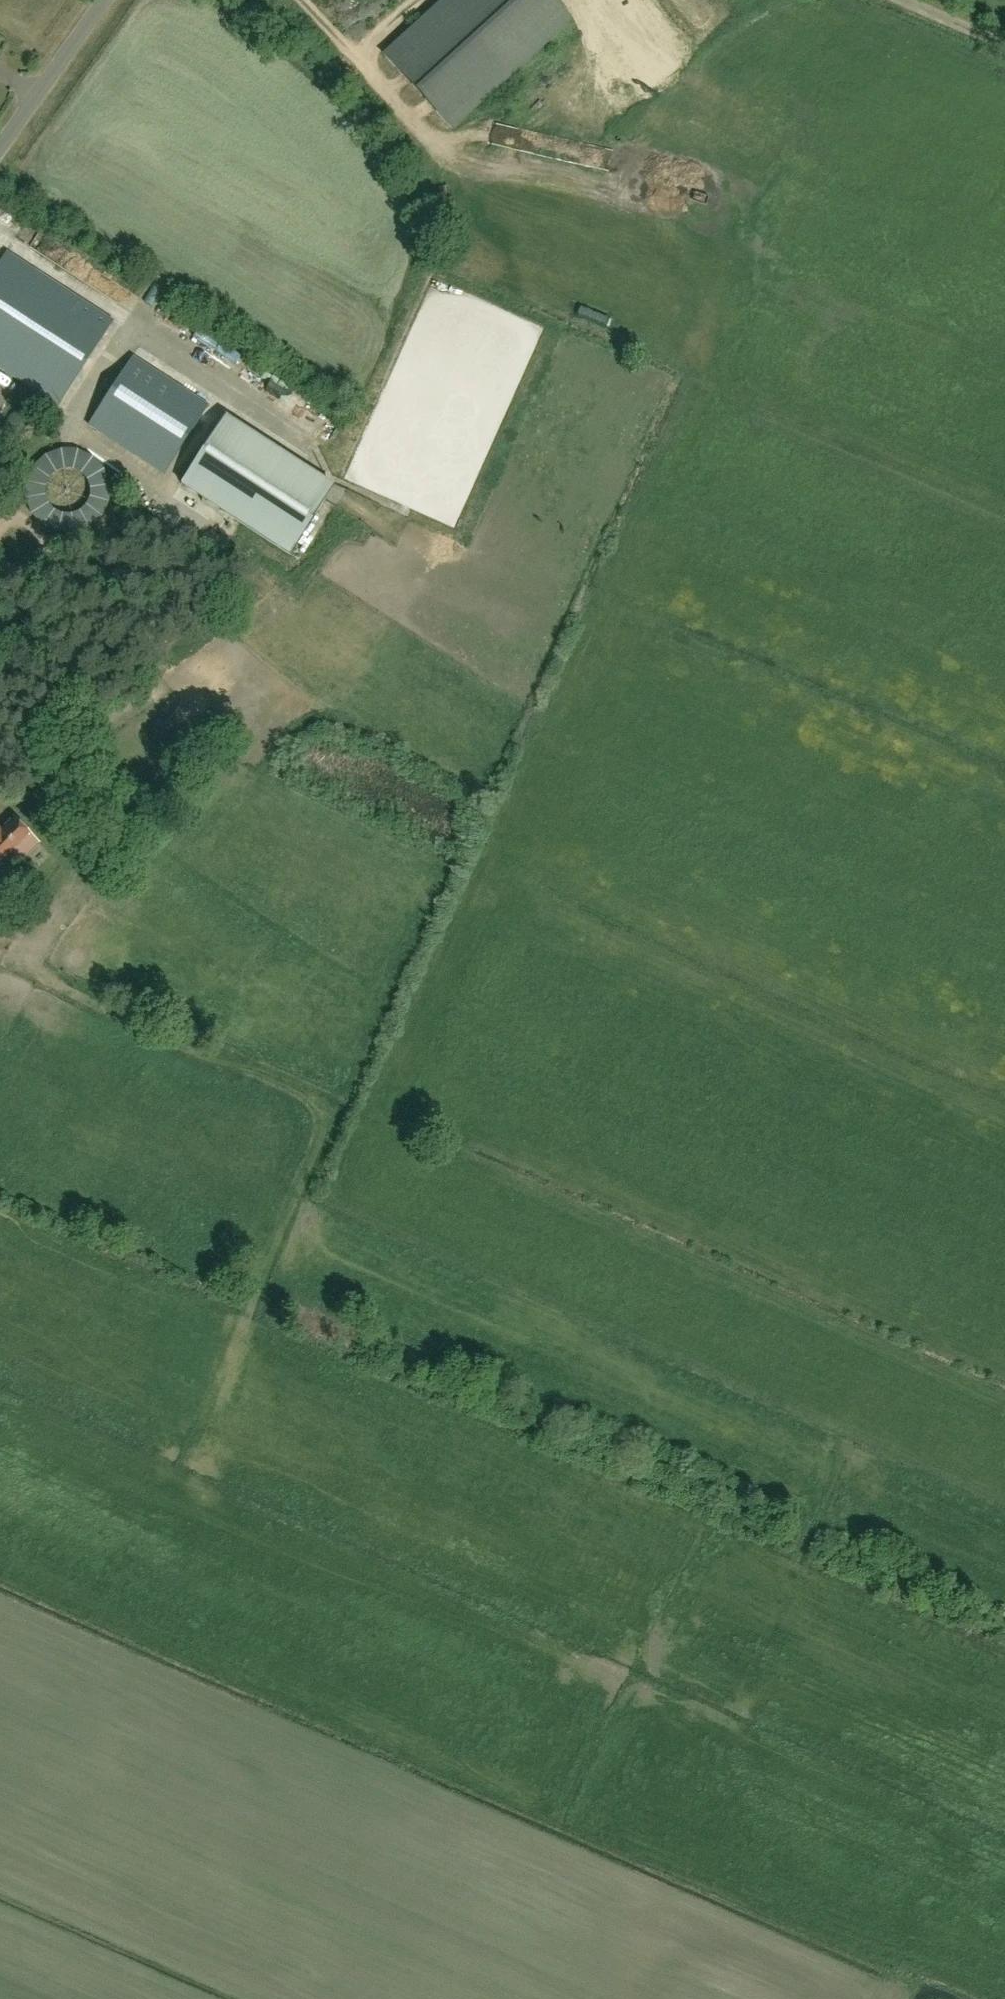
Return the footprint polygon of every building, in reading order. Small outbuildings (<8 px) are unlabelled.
[(453,129),(571,21),(552,0),(444,0),(384,55),(453,129)] [(58,404),(112,320),(6,252),(0,262),(0,367),(58,404)] [(164,474),(194,425),(207,404),(131,355),(118,376),(87,424),(164,474)] [(187,456),(177,471),(261,526),(259,526),(269,532),(282,535),(291,522),(296,502),(311,479),(314,464),(298,454),(293,463),(279,453),(285,425),(270,447),(261,441),(263,427),(226,402),(218,400),(190,443),(187,456)] [(88,484),(111,479),(109,466),(86,470),(88,484)] [(0,832),(0,881),(38,844),(13,819),(0,832)]
